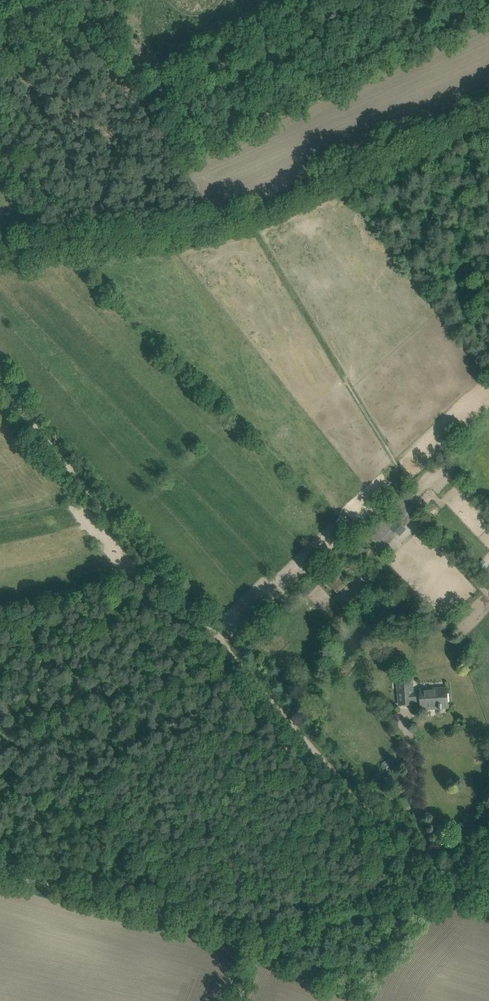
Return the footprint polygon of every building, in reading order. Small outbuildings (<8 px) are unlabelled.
[(384,550),(422,508),(409,498),(372,540),(384,550)] [(448,707),(448,697),(447,688),(421,690),(421,692),(413,692),(412,677),(398,678),(399,695),(400,705),(414,704),(414,702),(421,701),(422,707),(439,706),(440,710),(442,710),(442,708),(448,707)]
